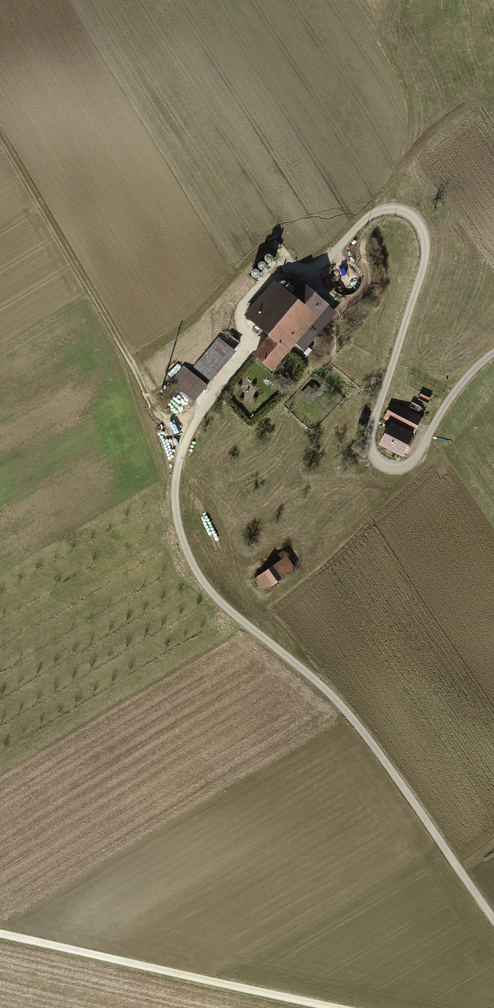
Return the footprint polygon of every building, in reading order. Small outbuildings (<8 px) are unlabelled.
[(298,294),(278,277),(247,315),(270,334),(253,354),(276,373),(332,305),(306,284),(298,294)] [(244,342),(232,332),(226,339),(221,336),(193,372),(186,367),(174,382),(198,400),(244,342)] [(426,414),(394,400),(386,418),(418,432),(426,414)] [(384,445),(406,457),(417,435),(395,423),(384,445)] [(288,557),(272,568),(282,582),(298,571),(288,557)]
